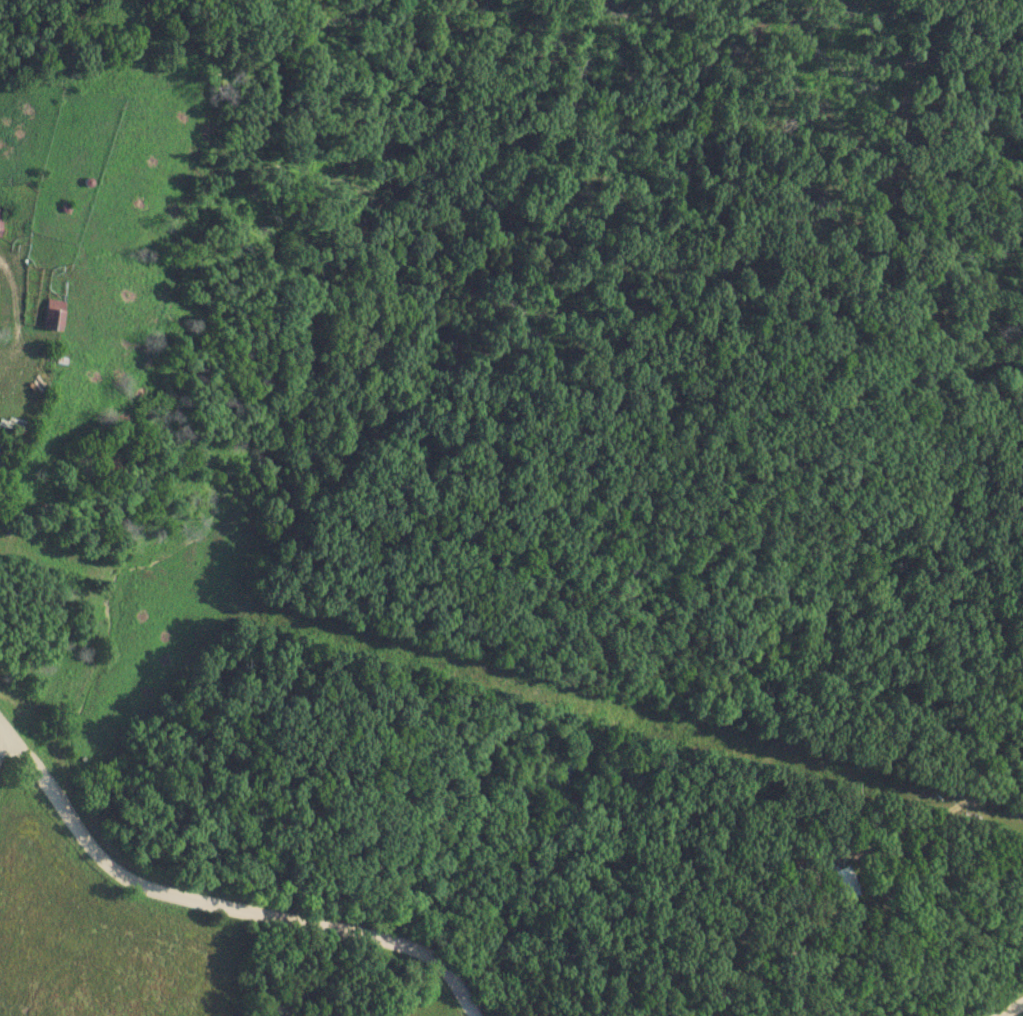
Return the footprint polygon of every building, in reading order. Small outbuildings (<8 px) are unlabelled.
[(861,896),(851,865),(834,870),(843,902),(861,896)]
